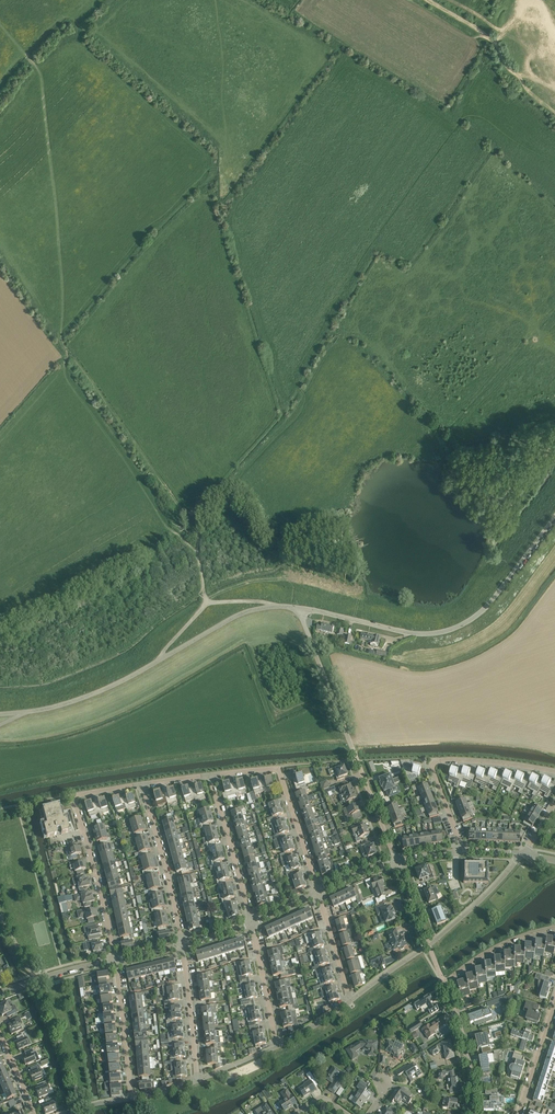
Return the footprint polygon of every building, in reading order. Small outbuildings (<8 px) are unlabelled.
[(332,633),(334,626),(322,623),(322,626),(317,624),(316,629),(332,633)] [(373,635),(362,633),(361,639),(371,641),(370,646),(378,647),(380,637),(374,636),(373,636),(373,635)] [(418,775),(419,776),(421,768),(416,767),(414,767),(414,769),(408,768),(410,760),(400,760),(408,778),(409,781),(418,777),(418,775)] [(337,780),(337,781),(345,778),(344,778),(344,776),(348,775),(344,766),(340,768),(339,767),(339,766),(329,770),(331,776),(335,774),(337,780)] [(461,775),(462,774),(458,773),(458,770),(457,770),(452,768),(449,775),(450,775),(448,781),(455,784),(454,787),(458,789),(460,781),(463,776),(461,775)] [(470,789),(475,775),(470,773),(471,771),(469,770),(464,768),(462,774),(461,775),(463,776),(460,781),(467,784),(466,788),(470,789)] [(485,772),(484,771),(479,769),(476,776),(477,776),(474,782),(481,785),(480,789),(484,790),(487,783),(489,777),(488,777),(489,776),(484,774),(485,772)] [(502,777),(497,775),(498,773),(496,772),(491,770),(489,776),(488,777),(489,777),(487,783),(493,786),(492,790),(496,791),(497,789),(502,777)] [(304,774),(307,784),(315,783),(313,772),(304,774)] [(503,779),(501,784),(507,788),(506,791),(510,793),(513,786),(516,780),(515,780),(515,779),(511,777),(512,775),(506,772),(503,778),(503,779)] [(518,773),(515,779),(515,780),(516,780),(513,786),(520,789),(518,793),(522,795),(526,787),(529,781),(523,779),(524,776),(523,776),(518,773)] [(386,777),(380,779),(382,783),(381,784),(382,787),(382,788),(383,788),(385,792),(387,791),(389,797),(400,793),(398,787),(395,788),(394,784),(395,784),(394,782),(393,780),(392,780),(390,775),(390,774),(386,776),(386,777)] [(293,779),(297,790),(306,787),(305,783),(302,775),(296,778),(293,779)] [(542,783),(538,781),(539,779),(533,776),(529,782),(530,782),(527,788),(534,791),(532,795),(533,796),(531,800),(534,801),(539,790),(542,785),(541,784),(542,783)] [(554,786),(550,783),(551,781),(545,778),(542,783),(541,784),(542,785),(539,790),(546,794),(544,797),(548,799),(554,786)] [(265,781),(262,782),(264,792),(265,793),(275,791),(273,786),(274,786),(271,779),(265,781)] [(264,792),(262,782),(261,780),(258,781),(251,783),(253,790),(254,790),(254,792),(250,793),(253,801),(257,800),(255,794),(264,792)] [(323,790),(330,788),(327,780),(320,783),(323,790)] [(237,784),(233,785),(236,795),(236,796),(246,793),(245,789),(243,782),(236,783),(237,784)] [(430,793),(427,785),(426,782),(412,787),(413,791),(419,790),(421,796),(430,793)] [(233,785),(233,783),(230,784),(223,785),(225,793),(222,794),(225,801),(228,800),(227,797),(236,795),(233,785)] [(349,784),(339,788),(341,793),(343,792),(343,793),(343,794),(343,795),(343,796),(345,796),(346,801),(347,801),(348,801),(349,801),(351,801),(352,799),(355,798),(356,798),(356,796),(353,790),(351,783),(349,784)] [(195,799),(196,801),(205,798),(204,794),(202,786),(195,788),(196,789),(192,790),(195,799)] [(298,800),(307,797),(305,791),(309,790),(308,787),(308,786),(299,790),(302,789),(303,792),(296,794),(298,800)] [(328,793),(331,792),(336,790),(335,787),(323,791),(325,797),(326,798),(330,797),(328,793)] [(189,788),(182,790),(184,798),(186,802),(195,799),(192,790),(192,788),(189,789),(189,788)] [(167,803),(168,805),(178,801),(176,797),(174,790),(168,792),(165,793),(167,803)] [(165,793),(164,792),(161,793),(161,792),(154,794),(156,802),(157,802),(158,806),(167,803),(165,793)] [(416,798),(418,802),(423,800),(426,807),(435,804),(430,793),(421,796),(416,798)] [(135,803),(133,796),(126,798),(127,798),(124,799),(127,809),(127,811),(136,808),(136,810),(140,808),(138,802),(135,803)] [(310,796),(307,797),(298,800),(300,806),(309,803),(312,801),(310,796)] [(455,800),(459,811),(474,805),(472,802),(467,804),(464,796),(455,800)] [(127,809),(124,799),(123,798),(120,799),(120,798),(113,801),(116,808),(117,812),(127,809)] [(100,815),(109,812),(108,807),(105,800),(99,802),(99,803),(96,804),(99,813),(100,815)] [(271,801),(262,803),(263,803),(264,807),(269,805),(271,811),(281,808),(279,802),(271,804),(270,802),(271,801)] [(92,803),(86,805),(88,813),(90,817),(99,813),(96,804),(95,802),(92,804),(92,803)] [(405,811),(404,808),(398,810),(395,802),(386,805),(391,817),(405,811)] [(309,803),(300,806),(302,811),(311,808),(309,803)] [(538,818),(542,811),(544,808),(535,803),(531,810),(526,807),(524,810),(538,818)] [(42,833),(45,832),(46,838),(57,835),(56,833),(61,832),(61,834),(71,832),(67,816),(65,817),(62,804),(39,810),(42,823),(40,823),(42,833)] [(426,807),(420,809),(422,813),(427,811),(430,818),(439,815),(435,804),(426,807)] [(244,805),(235,808),(236,808),(238,808),(239,811),(232,813),(233,819),(242,816),(241,810),(245,809),(244,806),(244,805)] [(459,811),(462,819),(464,822),(473,818),(470,811),(475,809),(474,805),(459,811)] [(353,818),(354,820),(359,818),(362,817),(361,815),(360,812),(361,811),(361,810),(360,807),(354,809),(353,806),(350,807),(346,808),(343,809),(345,816),(348,815),(350,819),(353,818)] [(198,809),(196,809),(198,815),(200,815),(202,818),(212,815),(210,809),(205,810),(204,810),(203,807),(198,809)] [(283,814),(281,808),(271,811),(273,817),(267,819),(268,822),(269,822),(276,819),(275,816),(283,814)] [(311,808),(302,811),(304,817),(313,814),(311,808)] [(531,829),(538,818),(524,810),(522,814),(527,817),(523,824),(531,829)] [(404,825),(401,817),(406,815),(405,811),(391,817),(395,828),(404,825)] [(313,814),(304,817),(306,823),(315,819),(313,814)] [(132,827),(143,824),(141,818),(138,819),(137,815),(127,819),(129,824),(131,823),(132,827)] [(197,819),(194,820),(197,830),(202,828),(209,826),(208,823),(209,823),(214,822),(212,815),(202,818),(197,819)] [(167,821),(163,822),(165,828),(175,825),(174,822),(176,821),(175,818),(175,816),(166,818),(167,821)] [(233,819),(235,824),(244,822),(242,816),(233,819)] [(315,819),(306,823),(308,828),(320,824),(318,818),(315,819)] [(277,823),(276,819),(269,822),(270,825),(275,823),(277,829),(287,826),(285,820),(277,823)] [(244,822),(235,824),(237,830),(246,827),(249,826),(247,821),(244,822)] [(93,829),(95,835),(106,832),(104,826),(103,826),(102,823),(95,825),(96,828),(93,829)] [(354,834),(357,833),(359,838),(364,836),(364,837),(366,837),(367,836),(368,836),(369,835),(369,834),(369,833),(367,826),(365,827),(363,823),(351,828),(354,834)] [(145,830),(143,824),(132,827),(134,834),(136,833),(137,836),(143,834),(142,831),(145,830)] [(209,826),(202,828),(203,833),(206,833),(207,837),(217,834),(215,827),(211,829),(210,829),(209,826)] [(287,826),(277,829),(273,830),(275,836),(274,836),(275,840),(284,837),(283,834),(289,832),(287,826)] [(310,836),(323,832),(321,826),(308,830),(310,836)] [(238,836),(247,833),(246,827),(237,830),(238,836)] [(514,842),(520,842),(520,838),(522,838),(527,830),(525,832),(521,830),(520,832),(515,832),(514,842)] [(100,841),(101,844),(107,842),(111,841),(110,837),(108,838),(106,832),(95,835),(97,842),(100,841)] [(324,838),(323,832),(310,836),(312,841),(321,839),(324,838)] [(238,836),(240,841),(249,839),(247,833),(238,836)] [(144,837),(143,834),(137,836),(137,839),(136,840),(138,846),(148,843),(147,837),(144,837)] [(208,840),(206,842),(206,844),(207,847),(214,845),(213,842),(215,842),(219,840),(217,834),(207,837),(208,840)] [(404,848),(403,848),(404,848),(409,847),(408,837),(403,838),(402,835),(398,836),(401,844),(403,844),(404,848)] [(293,844),(291,838),(285,840),(284,837),(282,838),(275,840),(273,840),(274,842),(275,841),(276,843),(277,842),(279,848),(283,847),(293,844)] [(169,842),(170,847),(180,844),(183,844),(182,839),(179,840),(178,840),(169,842)] [(240,841),(241,847),(251,844),(249,839),(240,841)] [(312,841),(314,847),(323,844),(321,839),(312,841)] [(99,848),(101,854),(111,851),(110,845),(111,845),(112,844),(111,841),(107,842),(101,844),(102,847),(99,848)] [(367,853),(368,857),(371,856),(371,857),(375,856),(375,855),(377,854),(374,845),(371,846),(369,842),(360,846),(363,854),(367,853)] [(150,849),(148,843),(138,846),(140,852),(141,852),(142,855),(149,853),(148,850),(150,849)] [(76,844),(65,847),(67,854),(69,860),(77,858),(76,855),(82,853),(80,847),(77,848),(76,844)] [(241,847),(243,853),(252,850),(251,844),(241,847)] [(295,850),(293,844),(283,847),(285,853),(280,854),(281,858),(287,856),(286,853),(295,850)] [(314,847),(315,853),(324,850),(323,844),(314,847)] [(214,845),(207,847),(209,852),(212,852),(213,856),(223,853),(221,846),(216,847),(215,848),(214,845)] [(317,858),(326,856),(329,855),(328,849),(324,850),(315,853),(317,858)] [(254,856),(252,850),(243,853),(245,859),(254,856)] [(113,857),(111,851),(101,854),(102,860),(113,857)] [(149,856),(149,853),(142,855),(138,856),(139,859),(141,859),(143,865),(154,862),(152,856),(149,856)] [(213,856),(210,856),(213,866),(220,864),(219,861),(220,861),(225,859),(223,853),(213,856)] [(281,858),(280,858),(283,867),(285,866),(299,862),(297,856),(288,859),(287,856),(281,858)] [(317,858),(319,864),(328,861),(326,856),(317,858)] [(102,860),(104,866),(114,863),(113,857),(102,860)] [(245,860),(247,866),(256,864),(254,858),(245,860)] [(86,869),(84,863),(81,864),(80,860),(69,863),(71,868),(74,867),(75,872),(77,872),(77,875),(84,873),(83,870),(86,869)] [(319,864),(321,870),(330,867),(328,861),(319,864)] [(155,868),(154,862),(143,865),(145,871),(142,871),(143,875),(147,874),(154,872),(153,869),(155,868)] [(185,864),(175,866),(177,872),(181,871),(182,874),(183,874),(190,872),(189,869),(191,869),(189,862),(185,864)] [(300,868),(299,862),(285,866),(287,872),(286,873),(287,876),(293,874),(292,871),(300,868)] [(104,866),(105,871),(116,868),(114,863),(104,866)] [(248,872),(258,869),(261,869),(259,863),(256,864),(247,866),(248,872)] [(464,883),(488,883),(488,863),(483,863),(477,863),(464,863),(464,883)] [(213,866),(210,867),(211,870),(214,869),(214,871),(217,871),(218,874),(228,872),(226,865),(222,866),(220,867),(220,864),(213,866)] [(330,867),(321,870),(322,876),(324,875),(329,874),(331,877),(331,878),(337,875),(342,873),(339,864),(334,866),(330,867)] [(431,870),(429,865),(416,870),(420,879),(424,878),(425,882),(435,878),(434,878),(431,870),(432,870),(431,870)] [(105,871),(107,877),(118,874),(116,868),(105,871)] [(259,875),(258,869),(248,872),(250,878),(259,875)] [(143,875),(144,881),(147,880),(148,884),(159,881),(157,876),(157,875),(154,875),(154,872),(147,874),(143,875)] [(219,878),(216,880),(218,885),(225,883),(224,880),(225,879),(230,878),(228,872),(218,874),(219,878)] [(108,883),(120,880),(119,879),(118,874),(107,877),(108,882),(108,883)] [(192,877),(191,877),(190,874),(184,876),(182,876),(183,879),(179,880),(180,886),(194,883),(192,877)] [(294,877),(293,874),(287,876),(288,879),(292,878),(294,884),(304,880),(302,874),(294,877)] [(250,878),(251,883),(261,881),(259,875),(250,878)] [(88,888),(87,886),(90,886),(90,884),(91,884),(90,881),(89,881),(89,879),(86,880),(85,876),(73,879),(74,886),(78,885),(79,891),(81,891),(82,891),(84,891),(85,890),(86,889),(88,888)] [(385,896),(386,896),(382,887),(384,886),(383,884),(384,883),(384,881),(383,880),(382,880),(381,878),(371,882),(374,890),(375,889),(378,899),(376,900),(377,904),(386,900),(385,896)] [(121,886),(120,880),(108,883),(110,889),(121,886)] [(306,886),(304,880),(294,884),(296,889),(291,891),(293,896),(303,891),(302,888),(306,886)] [(160,887),(159,881),(148,884),(150,890),(151,890),(152,893),(158,891),(158,888),(160,887)] [(251,883),(253,889),(262,887),(261,881),(251,883)] [(225,883),(218,885),(219,890),(222,890),(223,893),(233,891),(231,884),(227,885),(225,886),(225,883)] [(265,886),(262,887),(253,889),(254,895),(264,892),(267,891),(265,886)] [(431,888),(424,891),(427,899),(427,900),(427,901),(428,902),(428,903),(429,903),(436,901),(438,899),(437,895),(440,893),(438,890),(437,891),(436,886),(431,888)] [(123,894),(122,888),(110,890),(112,896),(123,894)] [(346,891),(350,900),(356,897),(357,899),(360,898),(356,891),(354,892),(352,888),(346,891)] [(159,894),(158,891),(152,893),(148,894),(149,897),(151,896),(152,903),(163,900),(162,894),(159,894)] [(224,897),(221,898),(223,903),(230,902),(229,899),(230,898),(235,897),(233,891),(223,893),(224,897)] [(267,891),(264,892),(254,895),(256,900),(268,897),(267,891)] [(341,893),(345,902),(350,900),(346,891),(341,893)] [(82,894),(75,896),(76,901),(83,900),(84,904),(85,907),(92,905),(91,902),(94,902),(93,895),(89,896),(89,892),(81,894),(82,894)] [(336,896),(340,905),(345,902),(341,893),(336,896)] [(113,902),(124,900),(123,894),(112,896),(113,902)] [(340,905),(336,896),(330,899),(334,907),(340,905)] [(268,897),(256,900),(257,906),(265,904),(266,909),(272,906),(270,897),(268,897)] [(113,902),(114,908),(125,905),(124,900),(113,902)] [(163,900),(152,903),(150,903),(150,904),(149,904),(150,909),(151,909),(152,909),(152,913),(156,912),(163,910),(162,907),(165,907),(163,900)] [(230,902),(223,903),(224,908),(227,909),(228,912),(238,910),(236,903),(230,905),(230,902)] [(386,923),(389,922),(389,923),(391,923),(392,923),(393,921),(393,920),(395,919),(394,915),(395,915),(393,910),(392,910),(390,906),(387,908),(385,904),(376,907),(379,916),(383,914),(386,923)] [(114,908),(115,914),(126,911),(125,905),(114,908)] [(432,911),(437,925),(448,921),(442,906),(432,911)] [(79,918),(86,916),(87,920),(88,919),(89,923),(94,921),(94,918),(97,917),(97,918),(98,917),(98,916),(98,912),(97,912),(96,911),(90,912),(89,909),(78,912),(79,918)] [(309,909),(303,911),(307,920),(313,918),(309,909)] [(163,914),(163,910),(156,912),(157,915),(155,915),(157,922),(167,919),(166,913),(163,914)] [(238,910),(228,912),(229,916),(226,917),(228,923),(236,920),(236,917),(240,916),(238,910)] [(115,914),(117,919),(128,917),(126,911),(115,914)] [(303,911),(298,914),(302,923),(307,920),(303,911)] [(298,914),(293,916),(297,925),(302,923),(298,914)] [(343,931),(346,930),(345,925),(348,924),(347,919),(346,915),(339,917),(340,921),(336,922),(337,923),(336,924),(339,932),(343,931)] [(293,916),(287,919),(291,928),(297,925),(293,916)] [(117,919),(118,925),(129,923),(128,917),(117,919)] [(168,924),(167,919),(157,922),(158,931),(167,930),(166,926),(169,926),(168,924)] [(287,919),(282,921),(286,930),(291,928),(287,919)] [(282,921),(276,924),(280,932),(286,930),(282,921)] [(202,926),(199,926),(198,922),(188,925),(190,931),(193,930),(194,930),(196,930),(197,933),(203,931),(202,926)] [(118,925),(119,931),(130,929),(129,923),(118,925)] [(96,924),(84,927),(85,933),(89,932),(90,936),(88,936),(89,940),(99,938),(98,935),(101,934),(100,928),(97,928),(96,924)] [(276,924),(271,926),(275,935),(280,932),(276,924)] [(275,935),(271,926),(265,929),(269,937),(275,935)] [(123,937),(124,940),(131,939),(134,938),(134,934),(135,932),(134,930),(133,929),(132,929),(133,928),(130,929),(119,931),(121,937),(123,937)] [(346,930),(343,931),(344,934),(340,936),(341,937),(340,937),(343,946),(347,945),(354,943),(350,929),(346,930)] [(390,942),(393,950),(399,948),(400,949),(401,949),(402,949),(403,949),(404,948),(404,947),(404,946),(407,945),(404,937),(399,938),(396,929),(387,932),(391,942),(390,942)] [(167,930),(158,931),(156,932),(157,935),(159,935),(160,941),(171,939),(170,932),(167,933),(167,930)] [(314,931),(304,935),(307,944),(312,942),(322,939),(320,933),(315,935),(314,931)] [(553,938),(547,937),(546,943),(542,943),(541,949),(545,950),(545,952),(550,953),(551,952),(554,953),(553,954),(554,954),(554,949),(554,948),(554,947),(552,946),(553,940),(553,938)] [(133,942),(131,942),(131,939),(124,940),(124,943),(122,944),(123,950),(134,948),(133,942)] [(241,939),(236,940),(238,950),(244,948),(241,939)] [(309,949),(310,953),(316,951),(316,948),(324,945),(322,939),(312,942),(314,948),(309,949)] [(238,950),(236,940),(230,942),(233,951),(238,950)] [(534,955),(535,955),(540,956),(540,955),(544,955),(543,957),(544,957),(545,952),(545,950),(541,949),(542,943),(542,941),(536,940),(535,946),(532,946),(531,946),(531,952),(535,953),(534,955)] [(93,948),(94,952),(95,955),(102,954),(101,951),(105,950),(103,943),(98,944),(97,941),(87,943),(88,949),(93,948)] [(230,942),(224,944),(227,953),(233,951),(230,942)] [(354,943),(347,945),(348,948),(344,949),(345,951),(344,951),(347,960),(351,959),(354,958),(351,947),(359,945),(358,942),(354,943)] [(227,953),(224,944),(219,946),(222,955),(227,953)] [(524,958),(525,958),(530,959),(530,958),(534,958),(534,960),(535,955),(534,955),(535,953),(531,952),(531,946),(532,946),(532,944),(525,944),(525,950),(521,949),(521,956),(524,956),(524,958)] [(268,952),(269,958),(279,956),(283,956),(284,955),(282,945),(278,947),(275,947),(270,948),(271,952),(268,952)] [(219,946),(213,948),(216,957),(222,955),(219,946)] [(216,957),(213,948),(207,949),(210,959),(216,957)] [(515,962),(515,967),(517,967),(517,962),(521,962),(524,962),(524,963),(525,958),(524,958),(524,956),(521,956),(521,949),(521,948),(515,948),(515,954),(511,954),(511,960),(515,960),(515,962)] [(207,949),(202,951),(205,960),(210,959),(207,949)] [(205,960),(202,951),(196,953),(199,962),(205,960)] [(313,955),(314,961),(327,957),(326,951),(317,954),(316,951),(310,953),(311,956),(313,955)] [(505,967),(511,967),(511,966),(514,966),(514,968),(515,968),(515,967),(515,962),(515,960),(511,960),(511,954),(511,952),(504,952),(505,958),(501,958),(501,965),(505,965),(505,967)] [(269,958),(271,964),(284,961),(283,956),(279,956),(269,958)] [(313,971),(315,971),(322,969),(321,966),(329,963),(327,957),(314,961),(314,963),(314,966),(315,966),(315,967),(312,968),(313,971)] [(351,974),(355,973),(362,971),(358,957),(354,958),(351,959),(352,962),(348,963),(349,965),(348,965),(351,974)] [(491,964),(492,970),(495,970),(496,972),(505,971),(505,967),(505,965),(501,965),(501,958),(501,957),(494,957),(495,963),(491,964)] [(173,959),(167,961),(170,970),(175,969),(173,959)] [(244,960),(234,962),(235,966),(236,966),(238,971),(241,971),(251,969),(250,962),(245,963),(244,960)] [(167,961),(162,962),(164,972),(164,971),(165,976),(170,975),(169,970),(170,970),(167,961)] [(284,962),(284,961),(271,964),(272,970),(285,967),(286,965),(286,963),(284,962)] [(162,962),(156,963),(158,973),(164,972),(162,962)] [(487,977),(493,977),(493,976),(496,975),(496,977),(496,972),(495,970),(492,970),(491,964),(491,962),(484,963),(485,969),(482,969),(483,976),(486,975),(487,977)] [(156,963),(150,965),(152,974),(158,973),(156,963)] [(150,965),(144,966),(147,976),(152,974),(150,965)] [(144,966),(139,967),(141,977),(147,976),(144,966)] [(139,967),(133,969),(135,978),(141,977),(139,967)] [(285,967),(272,970),(273,976),(281,974),(282,978),(295,975),(295,971),(286,972),(285,967)] [(478,983),(484,982),(487,981),(487,983),(488,983),(487,977),(486,975),(483,976),(482,969),(481,968),(475,969),(476,975),(473,976),(472,976),(474,982),(477,981),(478,983)] [(135,978),(133,969),(127,970),(129,980),(135,978)] [(241,971),(238,971),(240,983),(247,981),(247,978),(249,977),(249,975),(253,975),(251,969),(241,971)] [(315,971),(318,980),(319,979),(333,975),(331,969),(323,972),(322,969),(315,971)] [(105,970),(100,971),(98,972),(98,974),(98,978),(95,978),(96,984),(107,983),(107,979),(109,979),(108,972),(106,973),(105,970)] [(199,983),(209,981),(208,976),(213,975),(212,970),(206,972),(205,972),(206,976),(198,977),(199,983)] [(362,971),(355,973),(356,976),(352,977),(353,979),(352,979),(355,988),(362,986),(360,979),(364,978),(362,971)] [(470,990),(475,988),(478,987),(479,988),(478,983),(477,981),(474,982),(472,976),(473,976),(472,974),(466,976),(467,981),(464,982),(465,989),(469,988),(470,990)] [(550,989),(549,989),(548,989),(550,984),(548,983),(550,978),(537,974),(536,976),(540,977),(538,980),(539,980),(539,981),(538,983),(538,985),(538,987),(539,989),(540,991),(541,992),(539,997),(546,999),(550,989)] [(316,986),(317,990),(320,989),(327,987),(326,984),(334,981),(333,975),(319,979),(320,985),(316,986)] [(275,984),(276,990),(290,987),(289,981),(289,978),(280,980),(280,983),(275,984)] [(242,994),(256,991),(255,985),(251,986),(251,984),(248,985),(247,981),(240,983),(242,994)] [(464,982),(463,981),(457,983),(459,990),(459,991),(458,990),(461,998),(461,997),(467,995),(467,994),(470,993),(471,995),(470,990),(469,988),(465,989),(464,982)] [(164,985),(162,986),(163,989),(168,989),(168,995),(179,994),(178,987),(175,988),(174,983),(168,984),(164,985)] [(98,995),(101,995),(109,993),(111,993),(111,992),(112,992),(112,989),(111,989),(110,987),(108,987),(107,984),(96,985),(97,990),(98,989),(98,995)] [(291,987),(290,987),(276,990),(278,996),(292,993),(291,987)] [(323,998),(328,996),(338,993),(336,987),(328,990),(327,987),(320,989),(323,998)] [(256,991),(242,994),(244,1000),(240,1001),(242,1006),(245,1005),(252,1004),(251,1000),(254,1000),(253,998),(257,997),(256,991)] [(133,997),(130,997),(131,1004),(142,1002),(145,1002),(144,995),(141,996),(140,996),(139,992),(135,993),(132,993),(133,997)] [(101,995),(102,1004),(110,1003),(113,1003),(113,1002),(113,1001),(113,999),(112,999),(112,996),(109,997),(109,993),(101,995)] [(210,993),(200,995),(201,1001),(209,1000),(209,1003),(216,1002),(215,993),(210,993)] [(278,996),(279,1002),(293,999),(292,993),(278,996)] [(340,999),(338,993),(328,996),(329,1002),(340,999)] [(166,1001),(164,1001),(165,1005),(171,1004),(171,1001),(180,1000),(179,994),(168,995),(165,995),(166,1001)] [(431,1015),(439,1010),(435,1004),(435,1005),(432,1000),(433,1000),(429,994),(429,995),(414,1004),(413,1005),(417,1010),(426,1004),(429,1008),(428,1009),(427,1009),(431,1015)] [(507,996),(493,1000),(495,1004),(506,1000),(507,996)] [(293,999),(279,1002),(280,1008),(288,1006),(288,1009),(295,1008),(298,1007),(298,1004),(294,1005),(293,999)] [(538,1012),(540,1006),(526,1001),(523,1010),(528,1012),(526,1019),(527,1019),(527,1021),(537,1024),(538,1022),(539,1023),(541,1014),(539,1014),(539,1013),(539,1012),(538,1012)] [(0,1006),(0,1013),(1,1013),(2,1016),(7,1013),(9,1017),(18,1012),(15,1005),(9,1008),(6,1002),(6,1003),(5,1002),(2,1003),(2,1005),(0,1006)] [(102,1004),(100,1005),(100,1007),(101,1008),(102,1008),(103,1014),(112,1013),(114,1013),(113,1006),(111,1006),(110,1003),(102,1004)] [(171,1004),(165,1005),(165,1008),(170,1008),(171,1014),(181,1013),(180,1006),(172,1007),(171,1004)] [(210,1008),(202,1009),(203,1015),(217,1013),(216,1007),(217,1007),(216,1004),(210,1005),(210,1008)] [(245,1009),(247,1017),(261,1014),(259,1008),(256,1009),(255,1007),(253,1008),(252,1004),(245,1005),(245,1009)] [(324,1014),(331,1009),(330,1005),(323,1007),(325,1014),(324,1014)] [(295,1008),(288,1009),(289,1013),(281,1014),(283,1021),(296,1018),(297,1018),(295,1008)] [(470,1012),(471,1015),(468,1016),(470,1024),(474,1022),(475,1026),(486,1022),(485,1018),(492,1016),(489,1010),(483,1012),(481,1008),(470,1012)] [(100,1024),(100,1025),(115,1023),(115,1021),(116,1019),(116,1017),(115,1017),(115,1016),(112,1017),(112,1013),(103,1014),(98,1015),(98,1019),(100,1018),(100,1024)] [(182,1019),(181,1013),(171,1014),(167,1014),(168,1020),(166,1020),(167,1024),(174,1023),(173,1020),(182,1019)] [(248,1021),(249,1028),(257,1027),(256,1023),(258,1023),(258,1021),(262,1020),(261,1014),(247,1017),(247,1018),(247,1019),(247,1021),(248,1021)] [(11,1035),(20,1030),(21,1030),(19,1025),(22,1023),(19,1017),(9,1021),(11,1025),(8,1026),(9,1028),(10,1027),(10,1029),(9,1029),(11,1035)] [(422,1029),(428,1039),(436,1033),(434,1031),(446,1024),(442,1017),(430,1025),(430,1024),(422,1029)] [(297,1025),(296,1018),(283,1021),(284,1028),(288,1027),(290,1035),(299,1029),(298,1025),(297,1025)] [(422,1025),(420,1022),(409,1029),(411,1033),(422,1025)] [(116,1029),(116,1026),(113,1026),(112,1023),(115,1023),(100,1025),(100,1028),(101,1028),(101,1029),(101,1030),(102,1030),(103,1030),(104,1030),(105,1030),(106,1033),(101,1034),(117,1032),(117,1031),(117,1030),(117,1029),(116,1029)] [(174,1023),(167,1024),(167,1027),(172,1027),(173,1033),(183,1032),(182,1025),(174,1026),(174,1023)] [(253,1033),(255,1039),(265,1037),(264,1031),(260,1032),(260,1030),(257,1030),(257,1027),(249,1028),(250,1034),(253,1033)] [(481,1035),(475,1037),(477,1044),(478,1049),(479,1049),(488,1047),(490,1046),(489,1041),(487,1034),(490,1033),(488,1027),(481,1029),(483,1035),(481,1035)] [(513,1030),(511,1036),(515,1037),(522,1039),(520,1046),(519,1050),(524,1052),(525,1048),(528,1041),(530,1042),(532,1043),(534,1037),(532,1036),(529,1036),(532,1028),(526,1027),(524,1034),(517,1032),(513,1030)] [(103,1044),(104,1044),(118,1042),(118,1041),(118,1040),(118,1039),(117,1038),(117,1036),(114,1036),(113,1033),(117,1033),(117,1032),(101,1034),(101,1038),(102,1038),(102,1039),(103,1039),(103,1040),(104,1040),(105,1040),(106,1040),(107,1043),(103,1044)] [(183,1032),(173,1033),(168,1033),(168,1040),(169,1043),(175,1042),(175,1039),(184,1038),(183,1032)] [(23,1034),(16,1037),(18,1041),(15,1043),(18,1050),(31,1044),(27,1036),(25,1037),(23,1034)] [(205,1039),(206,1045),(214,1044),(214,1047),(221,1046),(220,1037),(205,1039)] [(265,1037),(255,1039),(256,1045),(266,1043),(265,1037)] [(346,1050),(352,1060),(356,1058),(353,1053),(362,1048),(363,1048),(363,1050),(368,1051),(368,1055),(373,1056),(373,1054),(375,1054),(375,1051),(377,1051),(377,1042),(363,1040),(363,1042),(360,1042),(352,1047),(352,1046),(346,1050)] [(387,1046),(385,1051),(394,1055),(393,1057),(398,1060),(401,1055),(399,1054),(401,1049),(403,1045),(396,1041),(395,1043),(388,1040),(386,1046),(387,1046)] [(450,1040),(442,1042),(446,1059),(454,1057),(450,1040)] [(104,1044),(105,1054),(119,1052),(119,1051),(120,1051),(119,1048),(118,1048),(118,1045),(113,1046),(113,1043),(118,1042),(104,1044)] [(175,1042),(169,1043),(169,1046),(174,1046),(174,1052),(185,1051),(184,1044),(176,1045),(175,1042)] [(221,1046),(214,1047),(209,1048),(209,1051),(207,1051),(207,1058),(220,1057),(222,1056),(221,1050),(221,1046)] [(437,1046),(430,1051),(433,1056),(440,1051),(437,1046)] [(24,1052),(26,1056),(27,1055),(27,1057),(22,1059),(25,1065),(35,1061),(34,1057),(38,1056),(36,1051),(33,1052),(32,1049),(24,1052)] [(185,1057),(185,1051),(174,1052),(175,1058),(170,1058),(170,1062),(177,1061),(177,1058),(185,1057)] [(105,1054),(106,1063),(109,1063),(117,1062),(120,1062),(119,1055),(116,1056),(116,1052),(119,1052),(105,1054)] [(512,1072),(512,1073),(511,1078),(519,1081),(525,1063),(523,1062),(524,1057),(514,1053),(512,1059),(516,1060),(515,1065),(514,1065),(513,1065),(512,1065),(511,1066),(510,1067),(510,1068),(510,1069),(510,1070),(510,1071),(511,1072),(512,1072)] [(493,1064),(496,1063),(500,1063),(499,1054),(479,1058),(480,1061),(479,1061),(478,1061),(480,1066),(482,1076),(491,1074),(490,1070),(491,1068),(492,1066),(493,1064)] [(220,1057),(207,1058),(208,1065),(216,1064),(216,1069),(223,1067),(222,1062),(221,1062),(220,1057)] [(554,1064),(554,1060),(547,1058),(545,1063),(554,1066),(554,1064)] [(177,1061),(170,1062),(171,1065),(171,1071),(173,1071),(186,1070),(186,1064),(177,1064),(177,1061)] [(117,1062),(109,1063),(110,1073),(117,1072),(119,1072),(121,1072),(121,1071),(121,1069),(120,1069),(120,1065),(117,1065),(117,1062)] [(407,1065),(396,1072),(398,1076),(402,1074),(405,1072),(408,1077),(408,1078),(411,1076),(416,1073),(418,1077),(422,1074),(417,1065),(415,1063),(412,1064),(408,1067),(407,1065)] [(543,1069),(553,1072),(554,1066),(545,1063),(543,1069)] [(32,1080),(32,1082),(42,1078),(41,1074),(44,1073),(42,1069),(41,1069),(39,1064),(30,1068),(32,1073),(29,1074),(30,1076),(29,1077),(31,1080),(32,1080)] [(344,1082),(343,1081),(345,1078),(338,1073),(339,1071),(334,1067),(326,1078),(331,1082),(332,1081),(333,1083),(329,1090),(334,1093),(340,1085),(341,1085),(344,1082)] [(150,1076),(150,1069),(139,1070),(139,1077),(142,1077),(142,1080),(149,1079),(149,1076),(150,1076)] [(439,1072),(438,1079),(442,1080),(443,1076),(447,1076),(448,1075),(449,1078),(447,1078),(448,1085),(446,1086),(447,1090),(449,1090),(450,1094),(457,1093),(457,1088),(460,1088),(459,1083),(458,1083),(457,1076),(455,1069),(453,1069),(439,1072)] [(551,1077),(553,1072),(543,1069),(542,1074),(551,1077)] [(187,1076),(186,1070),(173,1071),(173,1078),(169,1079),(169,1084),(168,1085),(177,1082),(176,1082),(176,1078),(181,1078),(181,1077),(187,1076)] [(6,1072),(0,1075),(0,1081),(8,1078),(6,1072)] [(117,1072),(110,1073),(111,1083),(119,1082),(122,1082),(121,1075),(119,1075),(118,1075),(117,1074),(117,1072)] [(313,1092),(317,1090),(315,1087),(318,1085),(310,1072),(306,1075),(310,1080),(304,1084),(305,1085),(299,1089),(304,1096),(312,1091),(313,1092)] [(549,1082),(551,1077),(542,1074),(540,1079),(549,1082)] [(0,1081),(0,1083),(2,1087),(11,1084),(8,1078),(0,1081)] [(140,1090),(151,1089),(155,1089),(154,1079),(149,1079),(142,1080),(142,1083),(140,1083),(140,1090)] [(538,1085),(547,1088),(549,1082),(540,1079),(538,1085)] [(355,1097),(352,1095),(349,1100),(360,1107),(366,1099),(367,1099),(370,1096),(364,1092),(368,1085),(361,1080),(357,1087),(360,1089),(355,1097)] [(35,1089),(36,1091),(37,1093),(36,1093),(37,1096),(38,1097),(39,1098),(48,1094),(46,1090),(50,1088),(49,1084),(48,1084),(46,1081),(37,1085),(38,1088),(35,1089)] [(122,1091),(122,1085),(119,1085),(119,1082),(111,1083),(105,1083),(105,1089),(111,1088),(111,1092),(110,1092),(110,1095),(111,1095),(111,1096),(120,1095),(120,1092),(122,1091)] [(4,1093),(13,1089),(11,1084),(2,1087),(4,1093)] [(546,1093),(547,1088),(538,1085),(537,1090),(546,1093)] [(336,1094),(339,1096),(344,1089),(341,1087),(336,1094)] [(396,1089),(388,1100),(393,1103),(394,1100),(398,1102),(400,1099),(408,1104),(411,1100),(410,1099),(412,1095),(403,1088),(400,1092),(396,1089)] [(16,1096),(13,1089),(4,1093),(7,1099),(15,1095),(16,1096)] [(484,1111),(497,1111),(497,1106),(503,1106),(503,1098),(498,1098),(498,1089),(486,1089),(486,1095),(491,1095),(491,1098),(490,1098),(490,1099),(490,1103),(484,1103),(484,1111)] [(291,1105),(291,1106),(296,1103),(291,1095),(290,1096),(287,1090),(281,1093),(285,1099),(280,1103),(285,1110),(289,1107),(291,1105)] [(544,1098),(546,1093),(537,1090),(535,1095),(544,1098)] [(542,1104),(544,1098),(535,1095),(533,1101),(542,1104)] [(55,1111),(56,1111),(53,1103),(56,1102),(54,1097),(45,1101),(47,1105),(42,1107),(43,1109),(42,1109),(44,1113),(45,1113),(47,1113),(55,1111)] [(450,1099),(444,1098),(442,1107),(448,1109),(448,1107),(454,1108),(454,1109),(459,1110),(460,1105),(457,1104),(458,1099),(450,1098),(450,1099)] [(266,1103),(260,1107),(265,1113),(263,1113),(273,1113),(266,1103)]
